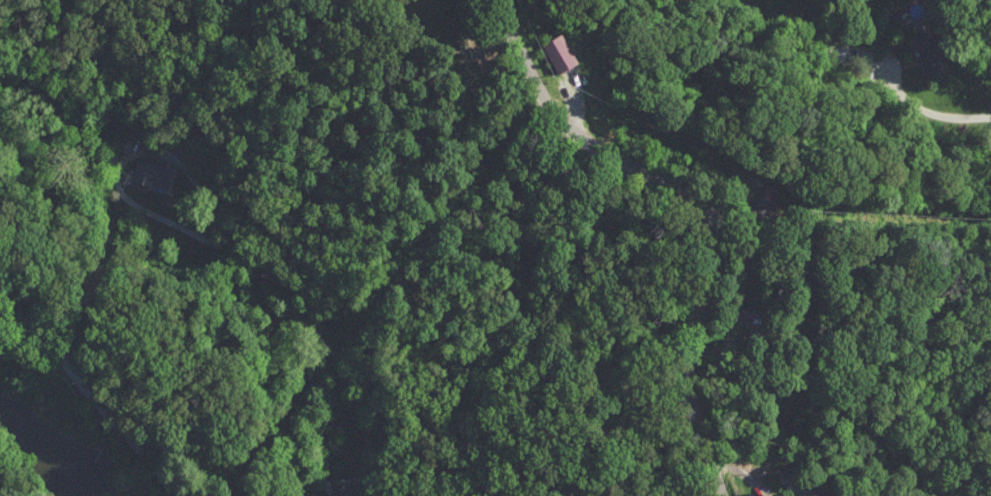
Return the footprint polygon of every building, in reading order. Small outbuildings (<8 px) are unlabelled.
[(580,61),(564,32),(543,44),(559,73),(580,61)] [(174,167),(139,157),(132,178),(168,188),(174,167)]
